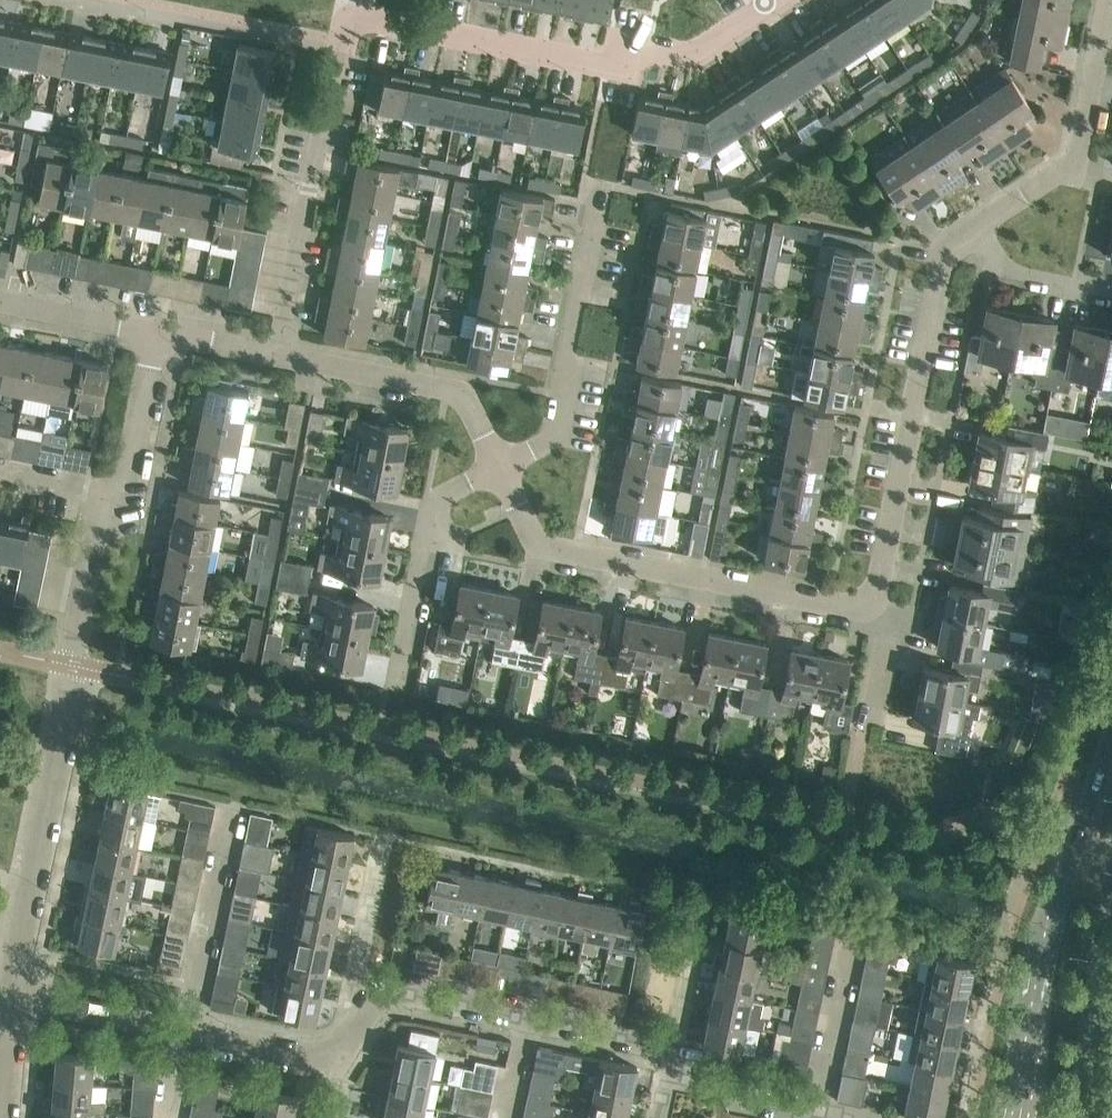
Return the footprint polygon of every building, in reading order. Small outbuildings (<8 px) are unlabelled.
[(558,0),(531,0),(530,4),(556,9),(558,0)] [(584,0),(558,0),(556,9),(581,15),(584,0)] [(581,15),(608,20),(612,0),(584,0),(581,15)] [(862,0),(853,0),(857,5),(842,15),(863,47),(884,33),(862,0)] [(893,0),(862,0),(884,33),(905,19),(893,0)] [(927,0),(893,0),(905,19),(926,5),(927,0)] [(1021,11),(1066,21),(1071,0),(1023,0),(1021,11)] [(973,11),(964,23),(972,28),(980,16),(973,11)] [(1061,46),(1066,21),(1021,11),(1014,42),(1008,41),(1005,58),(1048,67),(1048,65),(1038,63),(1043,42),(1061,46)] [(863,47),(842,15),(827,25),(822,17),(815,21),(842,61),(863,47)] [(18,22),(0,19),(0,58),(11,60),(18,22)] [(842,61),(815,21),(809,26),(814,33),(799,43),(821,75),(842,61)] [(36,65),(44,27),(18,22),(11,60),(36,65)] [(962,43),(972,28),(964,23),(955,38),(962,43)] [(62,70),(69,32),(44,27),(36,65),(62,70)] [(184,31),(182,40),(189,42),(191,32),(184,31)] [(87,75),(94,37),(69,32),(62,70),(87,75)] [(112,80),(120,42),(94,37),(87,75),(112,80)] [(137,85),(145,47),(120,42),(112,80),(137,85)] [(189,44),(180,42),(177,58),(186,60),(189,44)] [(239,43),(234,69),(271,77),(276,51),(239,43)] [(821,75),(799,43),(785,53),(780,45),(773,50),(800,89),(821,75)] [(163,90),(171,53),(145,47),(137,85),(141,86),(163,90)] [(800,89),(773,50),(767,54),(772,61),(757,71),(779,103),(800,89)] [(182,76),(186,60),(177,58),(174,74),(182,76)] [(921,59),(908,68),(913,76),(926,67),(921,59)] [(404,113),(413,66),(405,65),(404,74),(386,70),(378,108),(404,113)] [(428,118),(436,80),(418,77),(420,68),(413,66),(404,113),(428,118)] [(899,85),(913,76),(908,68),(894,77),(899,85)] [(1037,117),(1005,68),(971,91),(1008,147),(1032,131),(1016,107),(1025,101),(1036,117),(1037,117)] [(266,102),(271,77),(234,69),(229,95),(266,102)] [(779,103),(757,71),(743,81),(738,73),(731,78),(758,118),(779,103)] [(453,123),(463,76),(455,75),(453,84),(436,80),(428,118),(453,123)] [(478,128),(486,90),(468,87),(470,78),(463,76),(453,123),(478,128)] [(758,118),(731,78),(725,82),(730,90),(715,100),(737,132),(758,118)] [(503,133),(512,86),(505,85),(503,93),(486,90),(478,128),(503,133)] [(528,138),(536,100),(518,96),(520,88),(512,86),(503,133),(528,138)] [(879,87),(866,97),(871,104),(884,95),(879,87)] [(657,137),(666,91),(659,89),(657,98),(639,95),(632,132),(657,137)] [(682,143),(689,105),(672,101),(674,92),(666,91),(657,137),(682,143)] [(985,162),(1008,147),(971,91),(938,113),(959,145),(969,138),(985,162)] [(175,110),(178,94),(170,92),(167,108),(175,110)] [(553,143),(562,96),(555,94),(553,103),(536,100),(528,138),(553,143)] [(261,127),(266,102),(229,95),(224,120),(261,127)] [(569,97),(562,96),(553,143),(557,143),(578,148),(586,110),(568,106),(569,97)] [(857,113),(871,104),(866,97),(852,106),(857,113)] [(737,132),(715,100),(718,106),(705,114),(712,148),(737,132)] [(712,148),(705,114),(689,111),(690,105),(689,105),(682,143),(712,148)] [(174,127),(172,126),(175,110),(167,108),(158,150),(169,152),(174,127)] [(24,124),(26,115),(10,112),(8,121),(24,124)] [(820,119),(824,124),(829,132),(842,123),(837,115),(833,118),(829,113),(820,119)] [(950,151),(959,145),(938,113),(905,136),(942,191),(966,175),(950,151)] [(42,118),(26,115),(24,124),(40,127),(42,118)] [(256,153),(261,127),(224,120),(220,136),(212,134),(209,146),(212,147),(210,161),(242,167),(245,151),(256,153)] [(75,134),(77,125),(61,122),(59,131),(75,134)] [(829,132),(824,124),(810,133),(815,141),(829,132)] [(93,128),(77,125),(75,134),(91,137),(93,128)] [(126,144),(127,135),(111,132),(110,141),(126,144)] [(143,138),(127,135),(126,144),(142,147),(143,138)] [(942,191),(905,136),(889,146),(871,158),(904,206),(905,205),(894,189),(903,183),(919,207),(942,191)] [(64,205),(72,163),(67,162),(70,147),(40,141),(31,183),(42,185),(39,200),(64,205)] [(795,144),(782,153),(786,160),(800,151),(795,144)] [(27,165),(31,149),(22,147),(18,163),(27,165)] [(395,160),(396,151),(380,148),(379,156),(395,160)] [(419,164),(421,155),(396,151),(395,160),(419,164)] [(444,169),(446,161),(430,157),(431,152),(422,151),(421,155),(419,164),(444,169)] [(773,169),(786,160),(782,153),(768,162),(773,169)] [(478,176),(494,179),(496,170),(499,155),(490,154),(487,169),(480,167),(478,176)] [(419,171),(400,167),(369,161),(347,157),(345,169),(357,171),(354,184),(395,192),(397,180),(416,184),(419,171)] [(462,164),(446,161),(444,169),(460,172),(469,175),(473,159),(462,164)] [(24,181),(27,165),(18,163),(15,179),(24,181)] [(89,210),(97,168),(72,163),(64,205),(89,210)] [(164,225),(172,183),(174,172),(149,167),(147,178),(139,220),(164,225)] [(114,215),(122,173),(97,168),(89,210),(114,215)] [(512,173),(496,170),(494,179),(510,182),(512,173)] [(241,227),(249,187),(251,176),(226,171),(224,182),(222,193),(213,235),(238,240),(241,227)] [(188,230),(197,188),(199,177),(174,172),(172,183),(164,225),(188,230)] [(139,220),(147,178),(122,173),(114,215),(125,217),(121,236),(135,239),(139,220)] [(438,175),(435,192),(433,200),(444,202),(449,177),(438,175)] [(647,187),(649,178),(633,175),(631,184),(647,187)] [(213,235),(222,193),(224,182),(199,177),(197,188),(188,230),(213,235)] [(544,189),(545,180),(529,177),(528,186),(544,189)] [(463,198),(466,181),(455,178),(452,196),(463,198)] [(665,182),(649,178),(647,187),(663,191),(665,182)] [(561,183),(545,180),(544,189),(560,192),(561,183)] [(390,217),(395,192),(354,184),(352,197),(340,195),(337,207),(390,217)] [(736,184),(720,187),(722,196),(738,193),(736,184)] [(722,196),(720,187),(704,191),(706,199),(722,196)] [(553,210),(555,198),(534,194),(502,188),(497,212),(538,220),(541,208),(553,210)] [(17,216),(20,200),(12,198),(8,214),(17,216)] [(439,227),(444,202),(433,200),(428,225),(439,227)] [(701,244),(708,210),(671,203),(669,210),(667,209),(664,224),(652,222),(650,233),(701,244)] [(385,242),(390,217),(337,207),(335,219),(347,221),(344,234),(385,242)] [(449,211),(446,228),(457,231),(460,213),(449,211)] [(536,234),(538,220),(497,212),(492,237),(545,248),(548,236),(536,234)] [(14,232),(17,216),(8,214),(5,230),(14,232)] [(774,219),(771,232),(784,235),(787,222),(774,219)] [(787,222),(784,235),(804,239),(818,230),(818,228),(787,222)] [(435,245),(439,227),(428,225),(424,243),(435,245)] [(267,232),(266,232),(241,227),(238,240),(264,245),(267,232)] [(453,249),(457,231),(446,228),(442,247),(453,249)] [(872,250),(874,239),(824,229),(821,241),(835,244),(830,268),(881,279),(883,267),(871,265),(874,250),(872,250)] [(779,259),(784,235),(771,232),(767,257),(777,259),(779,259)] [(696,269),(701,244),(650,233),(648,245),(660,247),(657,261),(696,269)] [(380,267),(385,242),(344,234),(342,247),(329,245),(327,257),(380,267)] [(753,236),(749,253),(760,255),(764,238),(753,236)] [(543,260),(545,248),(492,237),(487,262),(528,270),(531,258),(543,260)] [(262,259),(264,245),(238,240),(236,253),(262,259)] [(36,268),(40,246),(30,244),(29,248),(17,246),(14,263),(36,268)] [(8,262),(10,251),(1,249),(0,256),(0,265),(7,267),(8,262)] [(429,277),(433,259),(434,253),(417,249),(416,256),(422,257),(418,274),(429,277)] [(76,276),(79,258),(80,254),(70,252),(66,274),(76,276)] [(259,272),(262,259),(236,253),(233,267),(259,272)] [(757,273),(760,255),(749,253),(746,271),(757,273)] [(85,278),(90,256),(80,254),(79,258),(76,276),(85,278)] [(375,292),(380,267),(327,257),(325,268),(337,271),(334,284),(375,292)] [(774,276),(777,259),(767,257),(763,274),(774,276)] [(439,261),(436,278),(447,280),(450,263),(439,261)] [(691,295),(696,269),(657,261),(654,275),(642,273),(640,285),(691,295)] [(125,286),(129,268),(130,264),(120,262),(115,284),(125,286)] [(526,283),(528,270),(487,262),(482,287),(535,298),(538,286),(526,283)] [(135,288),(139,266),(130,264),(129,268),(125,286),(135,288)] [(256,285),(259,272),(233,267),(230,280),(256,285)] [(879,290),(881,279),(830,268),(825,294),(864,302),(867,288),(879,290)] [(175,296),(178,278),(179,274),(169,272),(165,294),(175,296)] [(185,298),(189,276),(179,274),(178,278),(175,296),(185,298)] [(425,295),(429,277),(418,274),(414,293),(425,295)] [(443,298),(447,280),(436,278),(432,296),(443,298)] [(254,298),(256,285),(230,280),(229,284),(228,293),(254,298)] [(225,306),(228,293),(229,284),(219,282),(215,304),(225,306)] [(370,317),(375,292),(334,284),(331,297),(320,294),(317,307),(370,317)] [(686,320),(691,295),(640,285),(638,296),(650,298),(647,313),(686,320)] [(533,310),(535,298),(482,287),(477,312),(518,320),(521,307),(533,310)] [(743,287),(739,304),(750,307),(754,289),(743,287)] [(760,290),(757,308),(767,310),(771,292),(760,290)] [(251,311),(254,298),(228,293),(225,306),(251,311)] [(861,316),(864,302),(825,294),(820,320),(871,330),(873,318),(861,316)] [(745,332),(750,307),(739,304),(734,330),(745,332)] [(365,342),(369,320),(370,317),(317,307),(315,318),(327,321),(324,334),(365,342)] [(412,307),(408,324),(419,327),(423,309),(412,307)] [(1012,360),(1021,313),(988,307),(983,337),(971,334),(964,370),(981,373),(985,354),(1012,360)] [(762,336),(767,310),(757,308),(753,325),(751,333),(762,336)] [(429,310),(426,328),(437,330),(440,312),(429,310)] [(516,333),(518,320),(477,312),(473,337),(525,348),(528,336),(516,333)] [(681,346),(686,320),(647,313),(644,326),(632,324),(630,336),(681,346)] [(1054,320),(1021,313),(1012,360),(1029,363),(1032,374),(1037,375),(1035,384),(1052,387),(1059,349),(1048,347),(1054,320)] [(869,341),(871,330),(820,320),(815,346),(854,353),(857,339),(869,341)] [(415,345),(419,327),(408,324),(405,342),(415,345)] [(1099,377),(1108,331),(1076,324),(1070,351),(1059,349),(1052,387),(1068,391),(1072,371),(1099,377)] [(433,348),(437,330),(426,328),(422,346),(433,348)] [(740,358),(745,332),(734,330),(729,356),(740,358)] [(1108,331),(1099,377),(1111,379),(1111,331),(1108,331)] [(760,349),(762,336),(751,333),(749,341),(746,359),(757,361),(771,363),(773,352),(760,349)] [(676,372),(681,346),(630,336),(628,347),(640,349),(637,364),(676,372)] [(523,359),(525,348),(473,337),(468,362),(508,370),(511,357),(523,359)] [(8,344),(0,343),(0,385),(8,344)] [(851,367),(854,353),(815,346),(802,343),(800,353),(813,355),(810,371),(861,381),(863,370),(851,367)] [(33,349),(8,344),(0,385),(0,387),(25,392),(33,349)] [(50,397),(58,354),(33,349),(25,392),(50,397)] [(75,402),(83,359),(58,354),(50,397),(75,402)] [(736,375),(740,358),(729,356),(725,373),(736,375)] [(100,406),(108,364),(83,359),(75,402),(100,406)] [(757,363),(757,361),(746,359),(741,385),(762,389),(766,365),(757,363)] [(861,381),(810,371),(797,369),(792,395),(844,405),(847,390),(859,393),(861,381)] [(677,408),(682,382),(643,375),(640,389),(628,387),(626,398),(677,408)] [(194,395),(191,407),(244,418),(249,392),(208,384),(206,397),(194,395)] [(672,434),(677,408),(626,398),(623,410),(635,412),(632,426),(672,434)] [(723,399),(719,417),(730,419),(733,402),(723,399)] [(290,400),(285,426),(300,429),(305,403),(290,400)] [(740,403),(737,421),(747,423),(751,405),(740,403)] [(831,427),(834,413),(795,405),(790,431),(841,441),(843,429),(831,427)] [(11,424),(14,409),(0,406),(0,422),(11,424)] [(239,443),(244,418),(191,407),(189,419),(201,421),(198,434),(239,443)] [(326,412),(311,409),(305,440),(320,443),(326,412)] [(1047,413),(1043,431),(1044,431),(1048,432),(1057,434),(1061,435),(1065,416),(1047,413)] [(348,417),(345,431),(366,435),(363,452),(402,460),(408,428),(348,417)] [(725,445),(730,419),(719,417),(714,443),(725,445)] [(744,441),(747,423),(737,421),(733,439),(744,441)] [(17,434),(12,433),(13,425),(11,424),(0,422),(0,454),(12,456),(17,434)] [(1045,446),(1048,432),(1044,431),(1043,431),(1009,424),(1007,436),(980,431),(975,458),(1027,468),(1032,443),(1045,446)] [(297,446),(300,429),(285,426),(285,427),(289,428),(286,444),(297,446)] [(666,460),(672,434),(632,426),(630,440),(618,438),(615,450),(666,460)] [(839,452),(841,441),(790,431),(785,456),(824,464),(827,450),(839,452)] [(62,466),(67,444),(68,436),(56,433),(54,442),(42,439),(37,461),(47,463),(47,461),(51,461),(50,464),(62,466)] [(37,461),(42,439),(17,434),(12,456),(37,461)] [(234,467),(239,443),(198,434),(196,447),(184,444),(181,457),(234,467)] [(720,471),(725,445),(714,443),(709,468),(720,471)] [(87,471),(91,449),(67,444),(62,466),(87,471)] [(661,485),(666,460),(615,450),(613,461),(625,463),(622,478),(661,485)] [(396,490),(402,460),(363,452),(359,469),(339,465),(336,479),(374,486),(396,490)] [(730,454),(727,472),(737,474),(741,456),(730,454)] [(821,478),(824,464),(785,456),(780,482),(831,492),(833,481),(821,478)] [(230,492),(234,467),(181,457),(179,468),(191,471),(189,484),(210,488),(230,492)] [(1027,468),(975,458),(970,484),(996,490),(994,503),(1032,510),(1036,489),(1023,487),(1027,468)] [(283,459),(280,476),(291,479),(294,461),(283,459)] [(716,488),(720,471),(709,468),(705,486),(716,488)] [(299,471),(296,485),(327,491),(330,477),(299,471)] [(732,500),(737,474),(727,472),(721,498),(732,500)] [(287,496),(291,479),(280,476),(276,494),(287,496)] [(656,511),(661,485),(622,478),(620,492),(608,489),(605,501),(656,511)] [(829,504),(831,492),(780,482),(775,508),(814,515),(817,501),(829,504)] [(324,505),(327,491),(296,485),(294,499),(324,505)] [(220,498),(201,494),(180,489),(177,503),(165,501),(163,513),(215,523),(220,498)] [(728,520),(732,500),(721,498),(716,523),(727,526),(739,528),(740,522),(728,520)] [(651,537),(656,511),(605,501),(603,512),(615,515),(612,529),(651,537)] [(702,502),(699,520),(710,522),(713,504),(702,502)] [(391,517),(369,512),(331,505),(328,520),(348,524),(345,540),(384,548),(391,517)] [(1031,516),(1001,510),(979,505),(977,515),(964,512),(959,536),(1025,549),(1031,516)] [(811,529),(814,515),(775,508),(770,534),(821,544),(823,532),(811,529)] [(28,529),(31,515),(23,513),(21,522),(4,519),(0,540),(0,558),(22,562),(24,553),(26,541),(28,529)] [(211,548),(215,523),(163,513),(160,524),(172,527),(170,540),(211,548)] [(272,516),(269,534),(280,536),(283,518),(272,516)] [(706,539),(710,522),(699,520),(695,537),(706,539)] [(724,543),(727,526),(716,523),(713,541),(724,543)] [(50,546),(52,534),(28,529),(26,541),(50,546)] [(275,561),(280,536),(269,534),(264,559),(275,561)] [(819,555),(821,544),(770,534),(765,559),(767,560),(800,566),(804,567),(807,553),(819,555)] [(1018,583),(1025,549),(959,536),(954,560),(967,563),(965,573),(1018,583)] [(206,573),(211,548),(170,540),(167,553),(155,550),(153,563),(206,573)] [(378,579),(384,548),(345,540),(342,557),(321,553),(319,567),(357,574),(378,579)] [(47,558),(50,546),(26,541),(24,553),(47,558)] [(45,570),(47,558),(24,553),(22,562),(21,566),(45,570)] [(270,586),(275,561),(264,559),(259,584),(270,586)] [(282,559),(279,573),(309,579),(312,565),(282,559)] [(767,560),(765,568),(799,575),(800,566),(767,560)] [(201,598),(206,573),(153,563),(151,574),(163,577),(160,590),(201,598)] [(42,582),(45,570),(21,566),(19,578),(42,582)] [(307,593),(309,579),(279,573),(276,587),(307,593)] [(40,595),(42,582),(19,578),(16,590),(40,595)] [(1017,589),(1006,586),(985,582),(983,591),(950,584),(948,596),(944,596),(940,598),(937,614),(983,623),(988,599),(1014,604),(1017,589)] [(482,628),(489,589),(461,583),(453,624),(440,622),(435,649),(456,653),(460,654),(465,625),(482,628)] [(266,604),(270,586),(259,584),(255,601),(266,604)] [(518,594),(489,589),(482,628),(497,631),(492,660),(517,666),(523,638),(510,635),(518,594)] [(37,607),(40,595),(16,590),(16,594),(14,602),(37,607)] [(196,623),(201,598),(160,590),(157,602),(146,600),(143,613),(196,623)] [(0,591),(0,599),(14,602),(16,594),(0,591)] [(373,605),(351,600),(313,593),(311,608),(314,608),(311,625),(328,628),(367,636),(373,605)] [(565,645),(572,605),(544,599),(536,640),(523,638),(517,666),(543,670),(548,641),(565,645)] [(601,611),(572,605),(565,645),(580,648),(575,677),(592,680),(589,693),(598,694),(600,682),(606,654),(593,651),(601,611)] [(207,625),(196,623),(143,613),(141,624),(153,626),(150,640),(202,650),(207,625)] [(979,646),(983,623),(937,614),(934,630),(936,633),(940,634),(938,645),(971,652),(969,661),(983,664),(1001,667),(1022,671),(1025,657),(1004,653),(1005,651),(979,646)] [(252,616),(249,633),(260,635),(263,618),(252,616)] [(647,661),(655,621),(627,616),(619,657),(606,654),(600,682),(625,687),(631,657),(647,661)] [(683,627),(655,621),(647,661),(663,664),(657,693),(683,698),(688,670),(675,668),(683,627)] [(361,667),(367,636),(328,628),(325,645),(304,641),(301,655),(361,667)] [(1060,629),(1059,637),(1073,640),(1075,631),(1060,629)] [(730,677),(738,638),(709,632),(701,673),(688,670),(683,698),(708,703),(714,674),(730,677)] [(255,660),(260,635),(249,633),(246,650),(242,650),(241,657),(255,660)] [(766,643),(738,638),(730,677),(746,680),(740,709),(766,714),(771,687),(758,684),(766,643)] [(294,652),(274,648),(264,646),(261,661),(292,667),(294,652)] [(813,693),(821,654),(792,648),(784,689),(771,687),(766,714),(791,719),(797,690),(813,693)] [(849,660),(821,654),(813,693),(829,696),(823,725),(849,731),(854,703),(841,700),(849,660)] [(983,664),(969,661),(953,658),(951,671),(925,666),(920,692),(963,701),(965,688),(978,690),(983,664)] [(1045,716),(1060,679),(1037,674),(1030,714),(1045,716)] [(439,684),(435,700),(466,707),(470,690),(439,684)] [(600,689),(598,703),(608,705),(611,691),(600,689)] [(981,704),(963,701),(920,692),(914,718),(940,724),(935,750),(966,755),(973,717),(978,718),(981,704)] [(1022,714),(1005,757),(1023,764),(1040,721),(1022,714)] [(743,749),(742,758),(756,761),(758,752),(743,749)] [(825,764),(823,774),(837,777),(839,767),(825,764)] [(156,821),(161,794),(111,784),(106,811),(142,819),(142,818),(156,821)] [(210,833),(214,816),(216,806),(193,801),(188,829),(210,833)] [(137,845),(142,819),(106,811),(100,837),(137,845)] [(271,827),(273,817),(251,812),(248,822),(271,827)] [(349,862),(355,834),(307,824),(301,852),(349,862)] [(131,871),(137,845),(100,837),(95,863),(131,871)] [(204,860),(206,850),(185,846),(183,855),(204,860)] [(343,888),(349,862),(301,852),(296,878),(343,888)] [(199,885),(202,869),(204,860),(183,855),(178,881),(199,885)] [(271,863),(241,857),(239,866),(261,871),(269,873),(271,863)] [(126,898),(131,871),(95,863),(89,890),(126,898)] [(462,871),(435,865),(427,902),(439,904),(435,926),(449,929),(454,907),(462,871)] [(260,880),(261,871),(239,866),(237,875),(260,880)] [(480,913),(488,876),(462,871),(454,907),(480,913)] [(507,919),(514,882),(488,876),(480,913),(507,919)] [(338,914),(343,888),(296,878),(290,904),(338,914)] [(533,924),(541,887),(540,887),(541,881),(527,878),(525,884),(514,882),(507,919),(532,924),(533,924)] [(193,912),(199,885),(178,881),(174,899),(172,908),(193,912)] [(559,930),(567,893),(541,887),(533,924),(532,924),(531,931),(558,937),(559,930)] [(120,923),(126,898),(89,890),(84,916),(120,923)] [(585,935),(593,898),(567,893),(559,930),(585,935)] [(611,940),(619,904),(593,898),(585,935),(582,950),(593,953),(597,937),(611,940)] [(332,940),(338,914),(290,904),(285,930),(332,940)] [(637,953),(645,909),(619,904),(611,940),(616,942),(615,948),(637,953)] [(191,921),(193,912),(172,908),(170,917),(191,921)] [(252,914),(230,909),(228,918),(251,923),(252,914)] [(762,948),(768,919),(731,911),(725,940),(762,948)] [(77,914),(74,930),(80,931),(78,943),(115,950),(120,923),(84,916),(77,914)] [(249,932),(251,923),(228,918),(227,927),(249,932)] [(830,962),(836,933),(814,928),(808,957),(830,962)] [(327,967),(332,940),(285,930),(279,957),(327,967)] [(762,948),(725,940),(723,952),(716,950),(713,964),(720,965),(757,972),(762,948)] [(897,963),(900,946),(870,941),(867,956),(897,963)] [(182,965),(185,954),(162,950),(160,960),(158,960),(182,965)] [(440,975),(444,953),(436,951),(431,973),(440,975)] [(454,955),(444,953),(440,975),(449,977),(454,955)] [(969,990),(974,962),(931,953),(925,981),(969,990)] [(321,993),(327,967),(279,957),(274,983),(278,984),(321,993)] [(825,986),(830,962),(808,957),(805,973),(798,972),(797,981),(825,986)] [(180,974),(182,965),(158,960),(157,969),(180,974)] [(242,965),(220,960),(218,970),(240,975),(242,965)] [(493,986),(498,964),(488,962),(483,984),(493,986)] [(519,992),(524,969),(498,964),(493,986),(519,992)] [(751,999),(757,972),(720,965),(714,992),(751,999)] [(545,997),(550,975),(535,972),(524,969),(519,992),(545,997)] [(237,987),(240,975),(218,970),(215,982),(237,987)] [(558,977),(550,975),(545,997),(553,999),(558,977)] [(819,1013),(825,986),(797,981),(796,981),(803,983),(797,1009),(819,1013)] [(963,1015),(969,990),(925,981),(920,1007),(926,1008),(963,1015)] [(316,1019),(321,993),(278,984),(272,1010),(316,1019)] [(597,1008),(601,986),(592,984),(587,1007),(597,1008)] [(881,998),(883,989),(861,985),(859,994),(881,998)] [(629,992),(601,986),(597,1008),(625,1014),(629,992)] [(751,999),(714,992),(709,1017),(746,1025),(763,1029),(766,1017),(761,1015),(763,1002),(751,999)] [(875,1025),(881,998),(859,994),(853,1020),(875,1025)] [(958,1042),(963,1015),(926,1008),(921,1034),(958,1042)] [(814,1039),(819,1013),(797,1009),(791,1034),(814,1039)] [(740,1052),(746,1025),(709,1017),(703,1044),(740,1052)] [(870,1051),(875,1025),(853,1020),(848,1046),(870,1051)] [(399,1043),(394,1071),(430,1078),(440,1034),(412,1028),(408,1045),(399,1043)] [(814,1039),(791,1034),(777,1032),(772,1058),(808,1066),(814,1039)] [(958,1042),(921,1034),(914,1033),(909,1059),(915,1060),(916,1060),(953,1067),(958,1042)] [(555,1077),(560,1050),(538,1045),(533,1072),(555,1077)] [(864,1077),(870,1051),(848,1046),(842,1073),(864,1077)] [(632,1093),(637,1066),(567,1051),(564,1066),(587,1070),(584,1084),(594,1086),(594,1085),(632,1093)] [(92,1084),(94,1056),(57,1053),(54,1081),(92,1084)] [(134,1073),(133,1087),(155,1089),(158,1061),(118,1058),(117,1065),(130,1072),(134,1073)] [(493,1091),(498,1064),(475,1059),(473,1070),(463,1068),(459,1084),(464,1085),(493,1091)] [(947,1094),(953,1067),(916,1060),(915,1060),(910,1087),(947,1094)] [(425,1105),(430,1078),(394,1071),(388,1097),(425,1105)] [(553,1087),(555,1077),(533,1072),(531,1083),(553,1087)] [(859,1104),(864,1077),(842,1073),(837,1099),(859,1104)] [(90,1100),(92,1084),(54,1081),(52,1107),(89,1110),(105,1112),(106,1101),(90,1100)] [(487,1117),(493,1091),(464,1085),(459,1111),(465,1113),(487,1117)] [(632,1093),(594,1085),(594,1086),(588,1112),(619,1117),(627,1117),(632,1093)] [(153,1116),(154,1098),(155,1089),(133,1087),(132,1096),(131,1114),(153,1116)] [(947,1094),(910,1087),(904,1114),(925,1117),(942,1117),(947,1094)] [(261,1089),(255,1117),(259,1117),(293,1117),(297,1097),(261,1089)] [(216,1100),(194,1095),(193,1103),(214,1108),(216,1100)] [(425,1105),(388,1097),(384,1117),(422,1117),(425,1105)] [(527,1099),(523,1117),(552,1117),(555,1105),(527,1099)] [(189,1117),(221,1117),(222,1110),(214,1108),(193,1103),(189,1117)] [(89,1110),(52,1107),(51,1117),(89,1117),(89,1110)]
